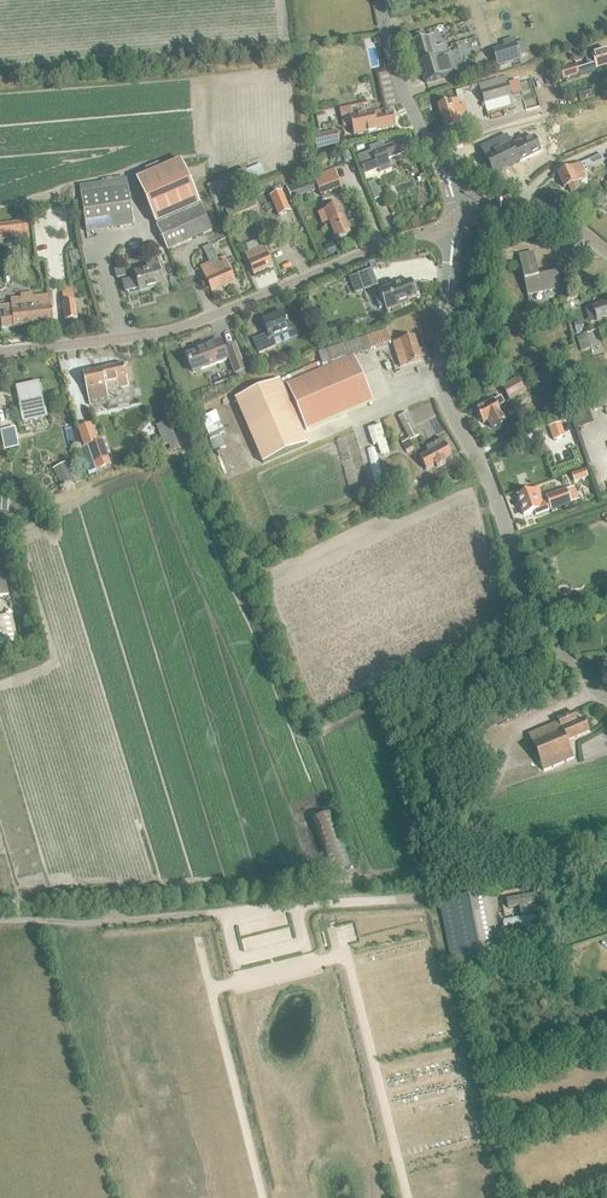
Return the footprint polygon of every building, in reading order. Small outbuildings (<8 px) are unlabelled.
[(415,41),(412,42),(425,83),(452,75),(459,73),(453,54),(446,56),(443,46),(436,48),(433,36),(425,38),(423,33),(414,36),(415,41)] [(492,50),(497,68),(520,60),(518,55),(527,53),(523,41),(515,44),(513,38),(503,41),(504,46),(492,50)] [(592,56),(596,68),(606,64),(606,51),(592,56)] [(576,65),(559,70),(563,80),(578,76),(579,77),(597,71),(596,68),(592,56),(585,58),(587,66),(577,69),(576,65)] [(505,76),(477,85),(486,113),(510,106),(514,105),(512,98),(511,96),(508,84),(505,76)] [(517,81),(508,84),(511,96),(512,98),(521,95),(517,81)] [(567,84),(560,86),(563,99),(571,97),(567,84)] [(595,87),(594,91),(596,94),(599,95),(602,93),(603,90),(602,86),(598,85),(595,87)] [(437,105),(443,126),(464,120),(457,98),(437,105)] [(373,111),(349,116),(354,137),(395,128),(392,114),(384,115),(384,112),(374,114),(373,111)] [(337,132),(314,137),(316,149),(339,144),(337,132)] [(358,157),(365,175),(379,169),(380,173),(391,169),(387,159),(412,150),(407,138),(383,148),(381,143),(370,148),(372,152),(358,157)] [(508,140),(486,147),(496,177),(539,162),(532,142),(514,149),(510,139),(508,140)] [(579,163),(557,173),(563,187),(563,188),(567,186),(570,193),(580,188),(577,182),(583,179),(581,174),(581,173),(583,172),(583,171),(604,161),(600,154),(580,164),(579,163)] [(180,160),(161,169),(181,216),(201,207),(195,195),(180,160)] [(206,186),(215,205),(226,201),(223,190),(264,174),(260,164),(206,186)] [(143,196),(156,226),(181,216),(161,169),(137,180),(143,196)] [(286,186),(291,200),(318,189),(320,196),(340,188),(333,169),(286,186)] [(127,179),(79,186),(80,193),(82,203),(85,222),(86,232),(134,225),(132,215),(128,186),(127,179)] [(377,180),(368,184),(370,190),(374,200),(384,196),(379,186),(377,180)] [(277,187),(233,207),(225,210),(229,219),(281,196),(277,187)] [(330,225),(336,239),(350,233),(343,217),(338,204),(324,210),(330,225)] [(181,216),(156,226),(167,250),(211,231),(201,207),(181,216)] [(29,238),(27,221),(0,225),(0,241),(29,238)] [(476,237),(478,246),(487,245),(484,235),(476,237)] [(497,238),(501,253),(517,249),(514,235),(497,238)] [(206,254),(205,255),(210,264),(200,268),(211,294),(235,283),(225,262),(220,264),(211,245),(203,248),(206,254)] [(244,254),(253,275),(272,267),(263,246),(244,254)] [(69,253),(71,263),(79,261),(77,252),(69,253)] [(519,255),(527,294),(534,292),(534,293),(537,293),(537,291),(538,291),(538,293),(560,289),(557,273),(538,277),(532,253),(519,255)] [(136,278),(122,281),(125,293),(139,289),(140,291),(162,285),(156,263),(147,266),(148,270),(135,274),(136,278)] [(124,268),(115,271),(117,279),(127,277),(124,268)] [(401,283),(378,291),(380,295),(374,297),(379,309),(384,307),(386,311),(408,303),(407,301),(416,297),(415,294),(418,293),(415,283),(412,284),(411,282),(402,285),(401,283)] [(73,286),(61,288),(65,321),(77,320),(73,293),(73,286)] [(0,307),(0,319),(1,329),(22,327),(22,326),(52,323),(49,298),(34,299),(33,293),(20,294),(21,301),(10,302),(11,306),(0,307)] [(577,294),(564,298),(566,302),(578,297),(577,294)] [(596,320),(606,317),(606,301),(592,306),(596,320)] [(268,334),(260,337),(252,339),(258,353),(259,354),(275,347),(275,346),(271,338),(289,330),(300,325),(298,321),(287,325),(282,312),(262,320),(268,334)] [(363,321),(348,326),(350,332),(365,327),(363,321)] [(582,322),(574,323),(575,334),(580,333),(580,330),(583,330),(582,322)] [(318,353),(324,369),(353,357),(390,344),(386,331),(318,353)] [(586,334),(576,337),(579,347),(581,351),(589,348),(588,345),(589,344),(586,334)] [(392,344),(400,368),(421,361),(413,337),(392,344)] [(204,346),(206,349),(187,356),(193,373),(226,360),(219,341),(204,346)] [(226,348),(235,373),(244,370),(235,345),(226,348)] [(264,356),(255,360),(258,367),(267,364),(264,356)] [(353,357),(324,369),(286,385),(306,430),(372,402),(353,357)] [(82,374),(88,399),(107,395),(105,385),(118,382),(119,388),(128,386),(123,365),(82,374)] [(501,386),(509,401),(524,393),(517,378),(501,386)] [(279,381),(234,400),(262,465),(307,445),(279,381)] [(20,407),(18,408),(19,410),(21,410),(23,422),(46,417),(38,383),(15,388),(20,407)] [(593,387),(595,396),(602,395),(600,385),(593,387)] [(493,401),(475,411),(482,424),(486,422),(490,429),(504,421),(501,414),(497,408),(503,404),(500,398),(493,401)] [(558,411),(555,417),(561,420),(564,415),(558,411)] [(398,418),(410,441),(419,437),(406,413),(398,418)] [(548,427),(553,441),(565,437),(560,423),(548,427)] [(91,424),(77,429),(83,448),(80,449),(89,476),(89,477),(98,473),(97,470),(94,463),(108,458),(102,441),(98,443),(91,424)] [(367,429),(373,446),(377,444),(380,455),(389,453),(380,424),(367,429)] [(17,441),(14,428),(1,431),(4,444),(17,441)] [(403,444),(402,444),(406,453),(413,450),(407,437),(400,440),(403,444)] [(428,453),(419,458),(426,470),(435,465),(436,468),(445,463),(444,460),(451,456),(441,439),(425,448),(428,453)] [(70,472),(59,478),(63,487),(74,480),(70,472)] [(546,500),(543,501),(538,488),(516,496),(518,500),(523,516),(534,512),(535,515),(550,510),(551,512),(571,504),(565,490),(545,497),(546,500)] [(21,651),(12,616),(0,619),(0,656),(21,651)] [(528,735),(543,771),(573,758),(567,742),(589,732),(583,719),(577,722),(573,713),(556,720),(558,722),(528,735)] [(308,822),(330,877),(354,867),(333,812),(308,822)] [(506,899),(508,909),(518,907),(521,917),(528,915),(526,905),(540,903),(538,893),(506,899)] [(439,903),(452,963),(499,953),(498,947),(515,944),(510,920),(492,923),(487,894),(439,903)] [(541,915),(531,916),(533,925),(542,924),(541,915)] [(535,1040),(528,1042),(530,1049),(537,1047),(535,1040)]
